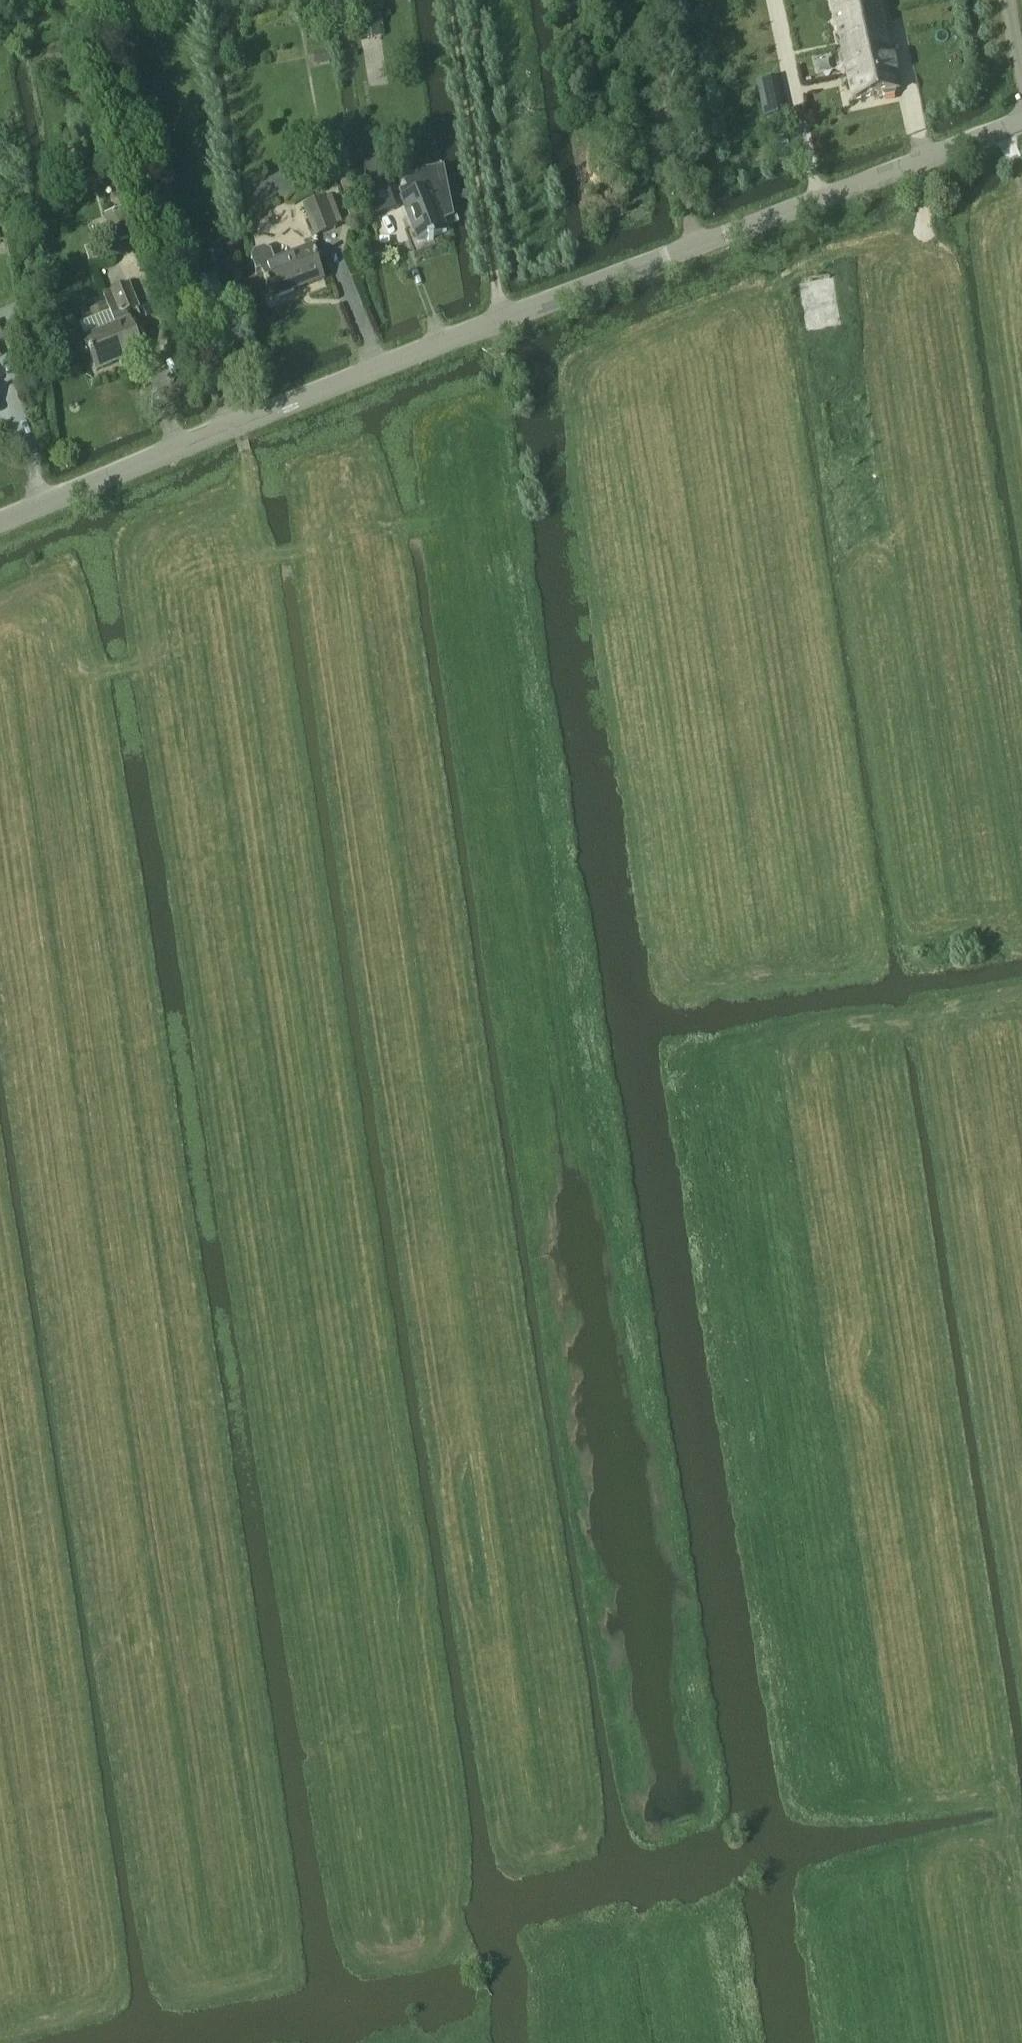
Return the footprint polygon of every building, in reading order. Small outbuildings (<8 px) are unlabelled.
[(851,103),(883,96),(885,98),(894,96),(895,94),(900,93),(881,0),(829,0),(851,103)] [(381,10),(354,14),(357,31),(360,30),(380,27),(383,27),(381,10)] [(327,51),(313,54),(315,66),(329,64),(327,51)] [(780,94),(777,80),(757,84),(760,98),(780,94)] [(389,190),(391,189),(379,158),(364,164),(369,197),(373,195),(377,217),(397,210),(389,190)] [(400,193),(403,200),(401,201),(419,246),(448,234),(443,223),(453,218),(444,169),(424,172),(405,184),(407,190),(400,193)] [(351,178),(340,183),(344,191),(355,187),(351,178)] [(337,231),(325,198),(302,208),(314,240),(337,231)] [(108,226),(104,228),(107,237),(110,236),(113,247),(136,240),(126,209),(104,216),(108,226)] [(311,248),(274,262),(270,252),(264,249),(253,252),(250,259),(255,273),(261,271),(272,301),(324,282),(311,248)] [(132,255),(119,260),(128,282),(141,277),(132,255)] [(228,265),(225,256),(216,259),(219,268),(228,265)] [(842,327),(834,278),(798,284),(805,333),(842,327)] [(107,289),(103,280),(95,283),(99,292),(107,289)] [(112,318),(115,326),(129,321),(127,315),(140,309),(130,284),(110,293),(118,315),(112,318)] [(129,321),(115,326),(82,340),(96,373),(119,363),(121,369),(145,359),(129,321)]
